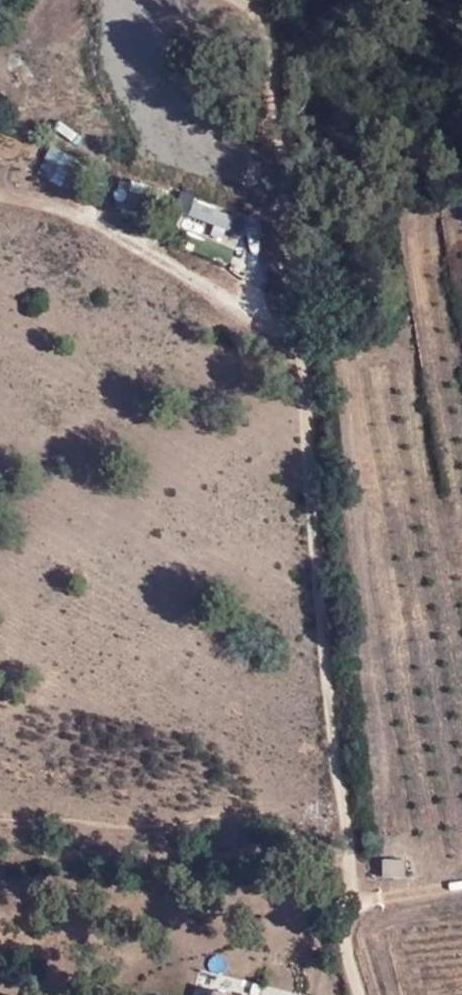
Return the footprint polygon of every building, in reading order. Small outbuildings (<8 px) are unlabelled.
[(52,146),(36,174),(71,193),(87,164),(52,146)] [(125,180),(122,205),(155,209),(158,183),(125,180)] [(224,240),(231,210),(190,201),(183,231),(224,240)]
